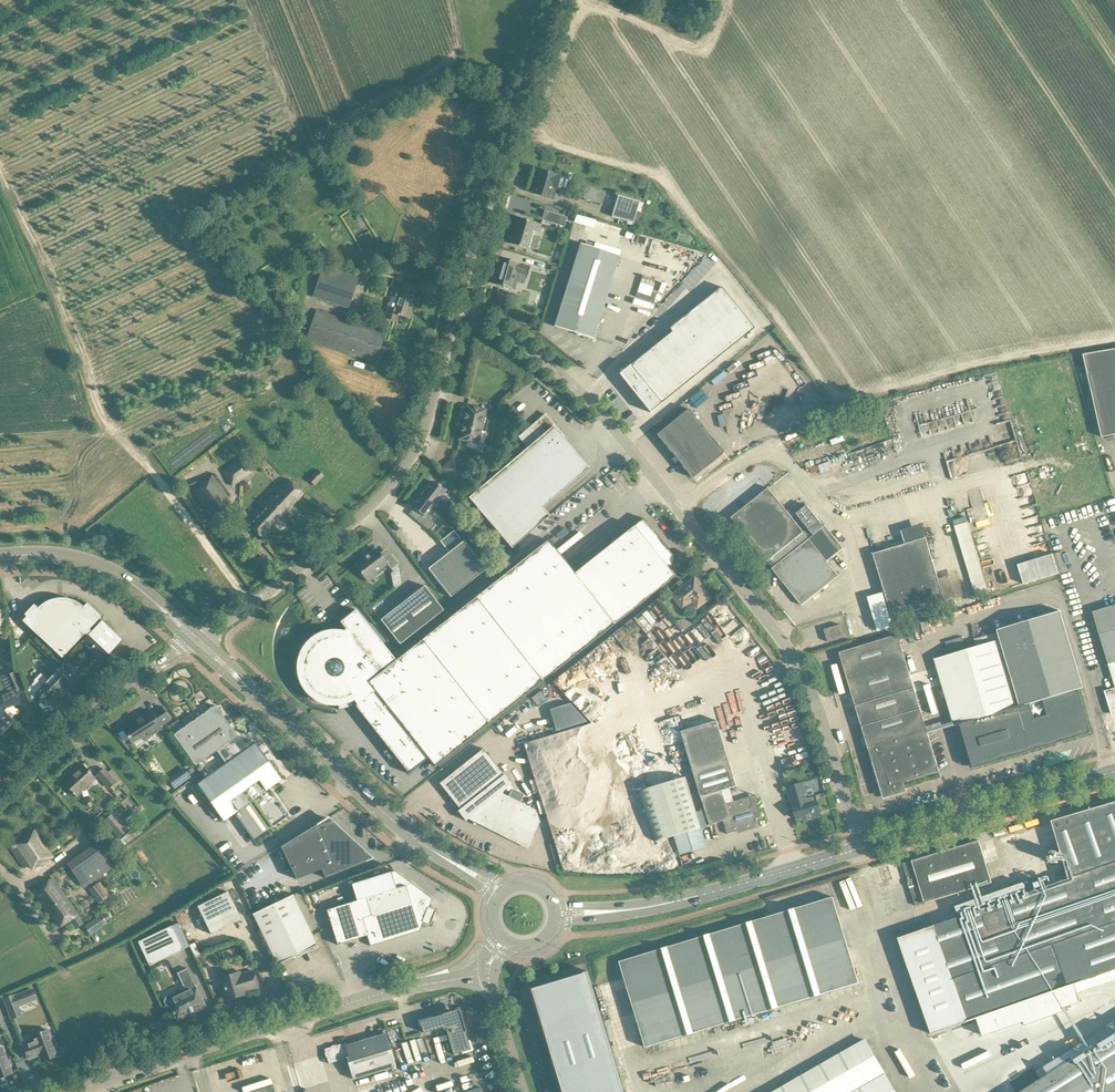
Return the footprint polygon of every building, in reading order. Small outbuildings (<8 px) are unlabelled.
[(669,9),(665,18),(685,28),(689,19),(669,9)] [(532,193),(543,196),(554,199),(561,176),(539,169),(532,193)] [(602,204),(605,191),(587,186),(583,198),(602,204)] [(633,223),(633,222),(638,223),(641,212),(637,211),(639,202),(618,195),(612,216),(633,223)] [(567,217),(545,210),(542,220),(564,226),(567,217)] [(504,242),(515,245),(527,249),(532,231),(539,233),(541,224),(519,217),(513,235),(507,233),(504,242)] [(593,338),(619,255),(581,243),(555,326),(593,338)] [(519,262),(511,260),(500,257),(492,283),(511,289),(516,273),(527,276),(530,267),(519,263),(519,262)] [(323,265),(312,296),(348,309),(359,277),(323,265)] [(385,317),(386,317),(396,321),(398,315),(399,316),(399,315),(409,317),(418,288),(400,283),(398,289),(394,288),(385,317)] [(672,332),(619,374),(650,412),(754,328),(720,287),(669,329),(672,332)] [(548,297),(546,296),(535,293),(532,303),(542,306),(545,307),(548,297)] [(306,339),(366,358),(376,362),(386,333),(316,310),(306,339)] [(1083,355),(1102,437),(1114,434),(1114,349),(1083,355)] [(478,443),(485,410),(467,406),(459,439),(478,443)] [(692,478),(724,452),(688,408),(657,434),(692,478)] [(546,414),(519,437),(528,447),(469,497),(512,548),(549,516),(542,507),(588,468),(563,438),(565,437),(546,414)] [(804,429),(783,436),(786,446),(807,439),(804,429)] [(222,473),(233,486),(253,472),(242,459),(222,473)] [(443,468),(455,483),(467,474),(455,459),(443,468)] [(324,475),(318,470),(308,479),(314,485),(324,475)] [(215,521),(235,507),(212,477),(192,491),(215,521)] [(247,524),(255,532),(263,539),(283,518),(281,516),(303,494),(290,481),(247,524)] [(417,521),(429,530),(435,523),(425,516),(431,508),(432,509),(439,500),(438,499),(445,491),(432,481),(412,506),(422,514),(417,521)] [(768,488),(740,511),(731,518),(767,562),(768,561),(773,567),(772,568),(773,569),(809,539),(804,533),(791,516),(793,515),(789,509),(787,511),(768,488)] [(807,503),(795,512),(809,529),(804,533),(809,539),(824,526),(825,526),(807,503)] [(986,592),(969,516),(956,518),(973,595),(986,592)] [(547,540),(396,660),(355,609),(340,622),(347,630),(345,635),(342,635),(339,634),(336,634),(333,634),(330,634),(328,634),(325,635),(322,636),(319,637),(317,639),(314,640),(312,642),(310,644),(308,646),(306,649),(305,651),(304,654),(302,656),(302,659),(301,662),(301,665),(301,668),(301,671),(301,673),(302,676),(303,679),(304,682),(305,684),(307,687),(308,689),(310,691),(313,693),(315,695),(317,697),(320,698),(322,699),(325,700),(328,701),(331,701),(334,701),(337,701),(340,701),(343,700),(346,699),(349,698),(351,696),(356,704),(355,706),(408,773),(428,757),(435,766),(674,576),(667,568),(677,560),(643,518),(574,573),(547,540)] [(809,539),(773,569),(802,605),(839,576),(827,561),(843,548),(825,526),(824,526),(809,539)] [(892,617),(944,601),(925,538),(873,553),(892,617)] [(428,568),(439,584),(440,583),(450,597),(486,569),(464,541),(464,540),(428,568)] [(376,572),(387,563),(376,549),(355,565),(368,582),(378,574),(376,572)] [(1059,574),(1053,554),(1017,565),(1023,585),(1059,574)] [(695,576),(686,583),(671,595),(682,609),(692,601),(698,607),(710,597),(703,590),(704,589),(704,588),(703,587),(702,586),(701,586),(700,586),(698,584),(699,584),(699,583),(699,582),(695,576)] [(381,619),(400,644),(443,610),(424,585),(381,619)] [(879,594),(866,598),(875,629),(888,625),(879,594)] [(40,606),(38,608),(34,604),(24,614),(26,616),(22,621),(62,658),(89,629),(91,631),(82,641),(103,660),(123,640),(102,620),(95,627),(93,625),(100,618),(95,614),(97,612),(87,603),(83,606),(82,605),(80,604),(79,603),(77,602),(76,601),(73,600),(69,599),(68,599),(65,598),(63,598),(60,598),(59,598),(56,598),(54,599),(51,599),(49,600),(47,601),(44,603),(42,604),(40,606)] [(1092,611),(1114,686),(1114,605),(1092,611)] [(934,658),(951,715),(954,726),(960,724),(971,760),(970,760),(972,764),(976,767),(980,766),(981,766),(981,765),(987,763),(987,764),(995,762),(994,761),(1001,759),(1001,760),(1009,758),(1008,757),(1014,755),(1015,756),(1022,754),(1022,753),(1028,751),(1028,752),(1036,750),(1036,749),(1042,747),(1042,748),(1050,746),(1050,745),(1056,743),(1056,744),(1064,741),(1070,739),(1070,740),(1077,737),(1077,736),(1083,735),(1084,736),(1084,735),(1088,733),(1090,729),(1090,725),(1090,724),(1089,725),(1078,689),(1083,688),(1080,677),(1060,610),(997,629),(1000,639),(934,658)] [(674,622),(681,631),(683,631),(691,624),(689,623),(687,621),(685,620),(683,620),(681,620),(678,620),(676,621),(674,622)] [(827,642),(844,637),(840,624),(824,629),(827,642)] [(13,630),(20,639),(27,634),(20,625),(13,630)] [(898,635),(850,649),(839,652),(882,793),(888,797),(906,791),(903,782),(939,772),(898,635)] [(6,663),(9,671),(15,668),(11,660),(6,663)] [(34,681),(27,689),(32,700),(37,694),(45,701),(51,696),(52,697),(56,693),(58,695),(63,690),(61,688),(63,685),(66,688),(76,678),(75,677),(74,678),(66,671),(67,670),(62,665),(52,675),(53,676),(48,680),(41,673),(33,680),(34,681)] [(15,722),(10,717),(14,713),(15,714),(16,714),(17,714),(18,713),(18,712),(18,711),(18,710),(17,709),(16,709),(15,709),(14,706),(19,703),(15,693),(13,690),(24,685),(17,670),(7,675),(2,677),(7,690),(0,693),(0,696),(3,703),(0,705),(0,737),(15,722)] [(1111,714),(1114,713),(1114,688),(1104,691),(1111,714)] [(540,690),(531,698),(539,707),(548,699),(540,690)] [(575,700),(550,707),(556,730),(581,723),(575,700)] [(174,735),(195,766),(217,751),(226,744),(237,736),(215,706),(174,735)] [(142,718),(123,730),(133,746),(161,728),(159,725),(169,719),(161,707),(151,713),(149,710),(141,716),(142,718)] [(174,717),(167,722),(169,725),(176,720),(174,717)] [(681,731),(706,814),(709,825),(723,821),(727,834),(756,825),(754,816),(758,815),(753,797),(743,800),(726,805),(722,791),(737,786),(717,720),(681,731)] [(235,757),(226,744),(217,751),(226,763),(197,784),(223,821),(234,814),(253,841),(289,815),(270,788),(281,780),(255,743),(235,757)] [(483,748),(448,776),(439,783),(460,809),(458,811),(465,820),(470,817),(527,845),(539,820),(536,810),(501,792),(511,784),(504,774),(504,775),(483,748)] [(804,758),(806,767),(814,765),(812,756),(804,758)] [(64,783),(71,791),(74,794),(81,788),(82,789),(95,777),(82,764),(77,769),(77,770),(64,783)] [(191,777),(184,767),(168,779),(175,789),(191,777)] [(97,774),(110,788),(117,782),(103,768),(97,774)] [(787,787),(793,808),(797,819),(803,817),(804,820),(815,817),(814,814),(820,812),(815,796),(808,798),(803,783),(787,787)] [(898,938),(932,1034),(967,1021),(977,1018),(983,1036),(1023,1021),(1024,1025),(1062,1012),(1061,1008),(1080,1002),(1074,984),(1114,970),(1114,802),(1051,821),(1069,878),(923,929),(898,938)] [(119,838),(128,830),(112,813),(103,820),(119,838)] [(367,855),(327,818),(283,845),(296,879),(321,869),(325,878),(365,862),(365,861),(366,855),(367,855)] [(700,828),(674,836),(680,855),(706,847),(700,828)] [(116,843),(121,848),(137,836),(131,829),(116,843)] [(35,830),(10,847),(18,860),(43,843),(35,830)] [(992,883),(979,840),(903,863),(916,906),(992,883)] [(29,864),(33,870),(53,857),(43,843),(18,860),(24,868),(29,864)] [(1007,861),(1031,857),(1029,846),(1006,849),(1007,861)] [(1056,849),(1054,848),(1053,848),(1052,849),(1051,849),(1049,850),(1048,851),(1048,852),(1047,854),(1047,855),(1047,857),(1048,858),(1049,860),(1050,861),(1051,861),(1052,862),(1054,862),(1056,861),(1057,861),(1058,860),(1059,859),(1059,858),(1060,857),(1060,855),(1060,853),(1060,852),(1059,851),(1058,850),(1057,849),(1056,849)] [(53,877),(43,884),(75,929),(84,923),(78,914),(53,877)] [(98,882),(88,889),(98,904),(108,896),(98,882)] [(412,883),(326,910),(337,944),(367,935),(370,946),(419,930),(423,922),(430,925),(436,910),(429,907),(432,899),(412,883)] [(33,891),(40,900),(47,910),(48,910),(60,927),(69,921),(75,929),(43,884),(33,891)] [(241,919),(228,891),(198,906),(211,934),(241,919)] [(293,895),(256,912),(253,914),(277,964),(317,945),(293,895)] [(620,961),(646,1047),(859,982),(833,896),(620,961)] [(91,934),(107,923),(106,921),(111,918),(107,913),(102,916),(101,914),(85,925),(91,934)] [(178,922),(172,925),(138,941),(149,966),(183,949),(190,946),(178,922)] [(171,1006),(173,1010),(177,1020),(205,1006),(187,968),(177,973),(186,991),(174,997),(170,995),(166,997),(165,1001),(167,1005),(171,1006)] [(218,978),(222,989),(225,1000),(240,995),(240,993),(258,988),(253,971),(240,975),(240,972),(238,972),(237,970),(227,973),(228,975),(218,978)] [(561,1091),(624,1091),(587,971),(530,989),(561,1091)] [(11,1019),(21,1014),(18,1006),(36,999),(32,989),(14,996),(14,995),(4,999),(11,1019)] [(420,1021),(423,1032),(443,1026),(443,1029),(446,1029),(454,1054),(470,1049),(465,1032),(466,1031),(462,1020),(459,1021),(457,1012),(452,1014),(452,1011),(441,1014),(442,1014),(420,1021)] [(33,1041),(23,1045),(28,1059),(39,1055),(41,1061),(58,1055),(54,1045),(56,1044),(53,1037),(51,1037),(48,1030),(31,1036),(33,1041)] [(324,1049),(329,1063),(346,1058),(353,1079),(395,1066),(385,1033),(346,1045),(345,1043),(324,1049)] [(1104,1040),(1020,1091),(1114,1091),(1114,1033),(1104,1040)] [(865,1038),(771,1091),(896,1091),(865,1038)] [(12,1073),(9,1064),(11,1063),(8,1056),(6,1056),(2,1047),(0,1048),(0,1077),(12,1073)]
